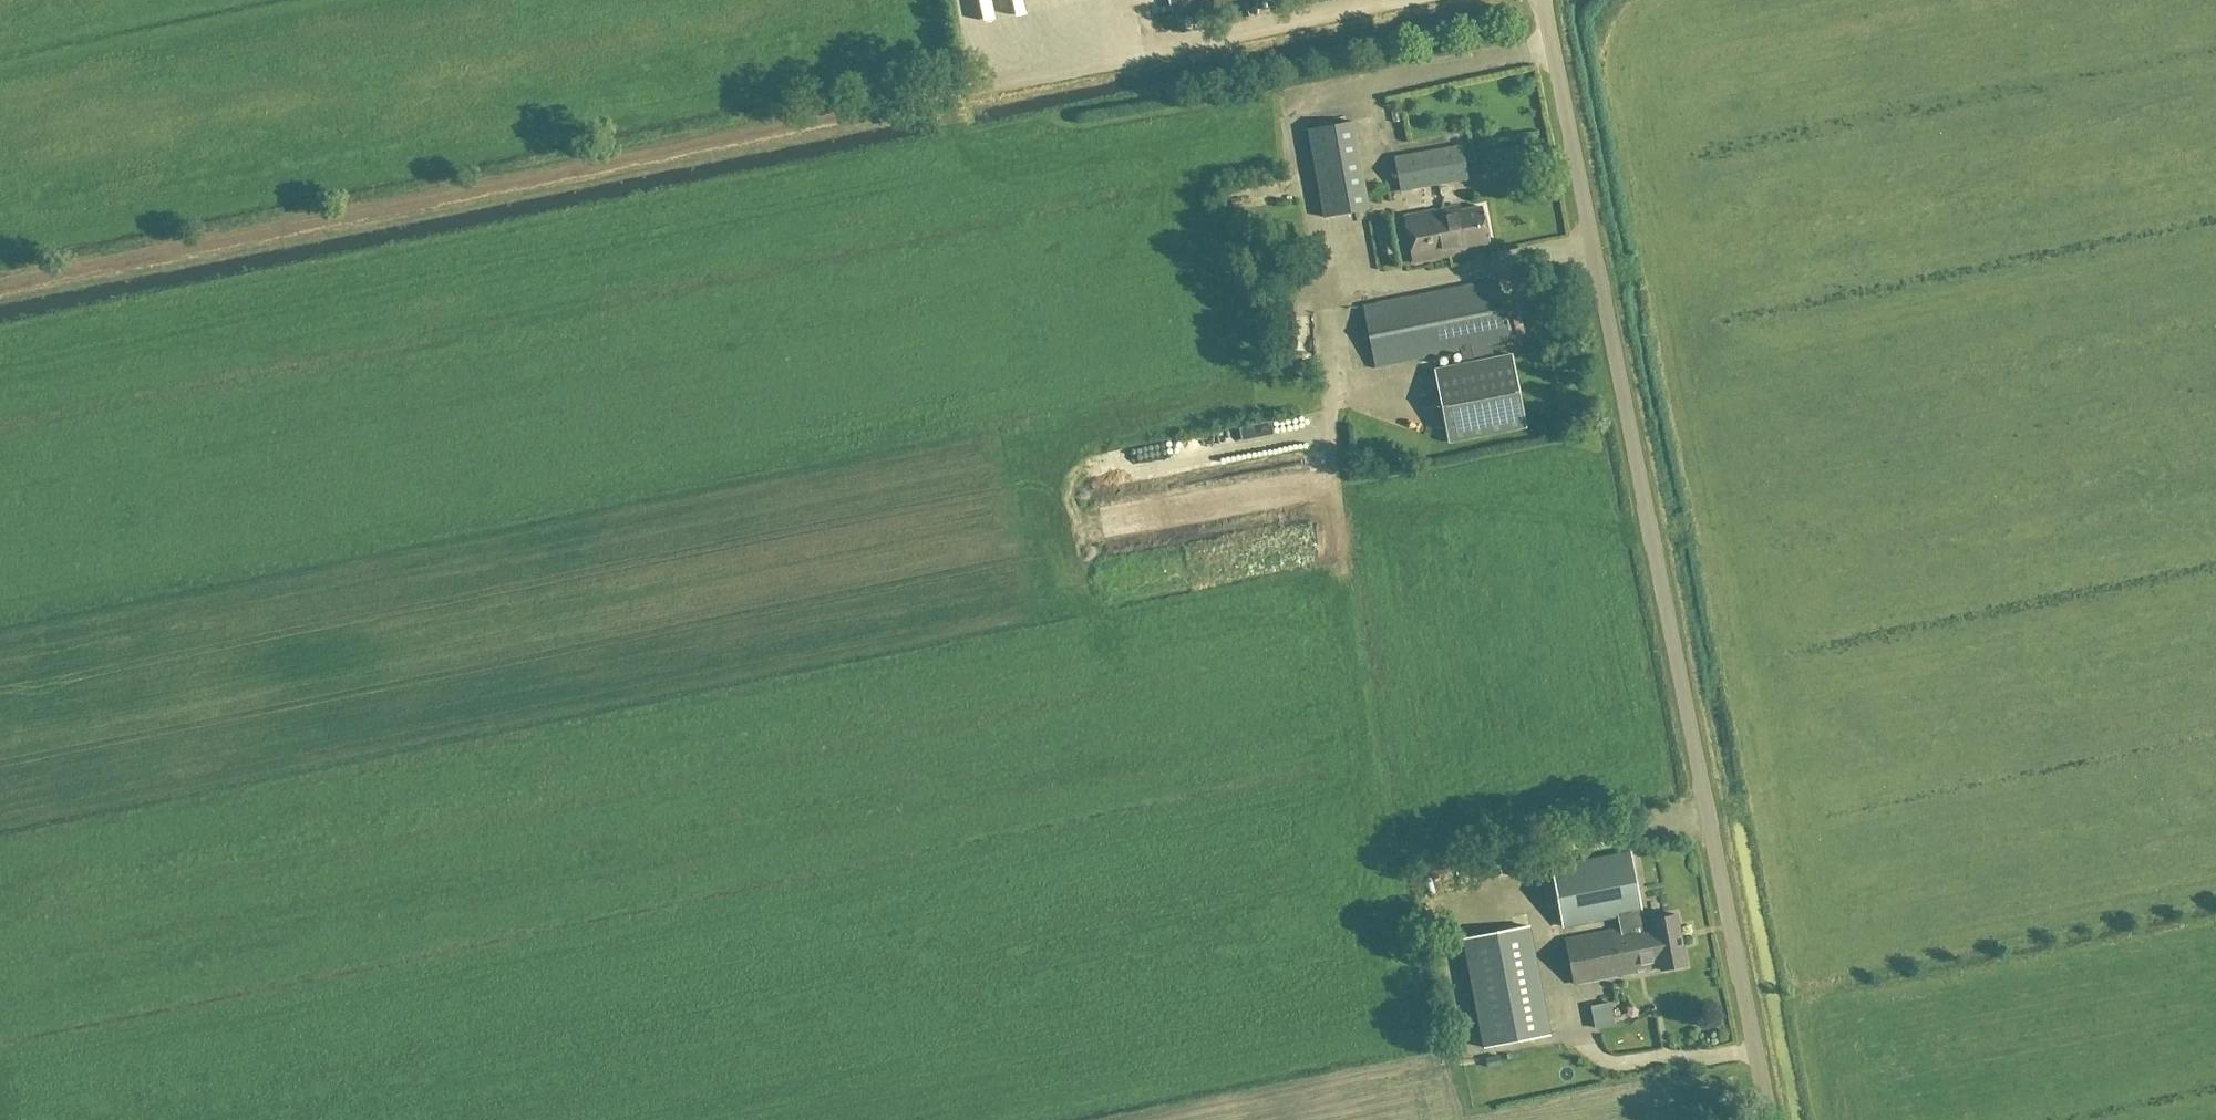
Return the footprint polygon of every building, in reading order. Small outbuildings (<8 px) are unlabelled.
[(1171,12),(1225,0),(1168,0),(1171,12)] [(1352,120),(1308,128),(1324,217),(1368,208),(1352,120)] [(1462,145),(1394,157),(1400,190),(1467,178),(1462,145)] [(1480,206),(1448,212),(1447,207),(1404,216),(1413,261),(1467,250),(1466,245),(1487,241),(1480,206)] [(1459,349),(1471,346),(1509,339),(1497,280),(1364,307),(1376,365),(1459,349)] [(1471,346),(1459,349),(1462,364),(1435,370),(1450,442),(1526,426),(1512,354),(1474,362),(1471,346)] [(1192,436),(1193,449),(1214,447),(1213,435),(1192,436)] [(1552,868),(1564,926),(1617,916),(1619,929),(1566,939),(1575,983),(1661,966),(1662,969),(1686,965),(1675,913),(1643,920),(1630,852),(1552,868)] [(1550,1033),(1528,924),(1463,936),(1484,1046),(1550,1033)]
